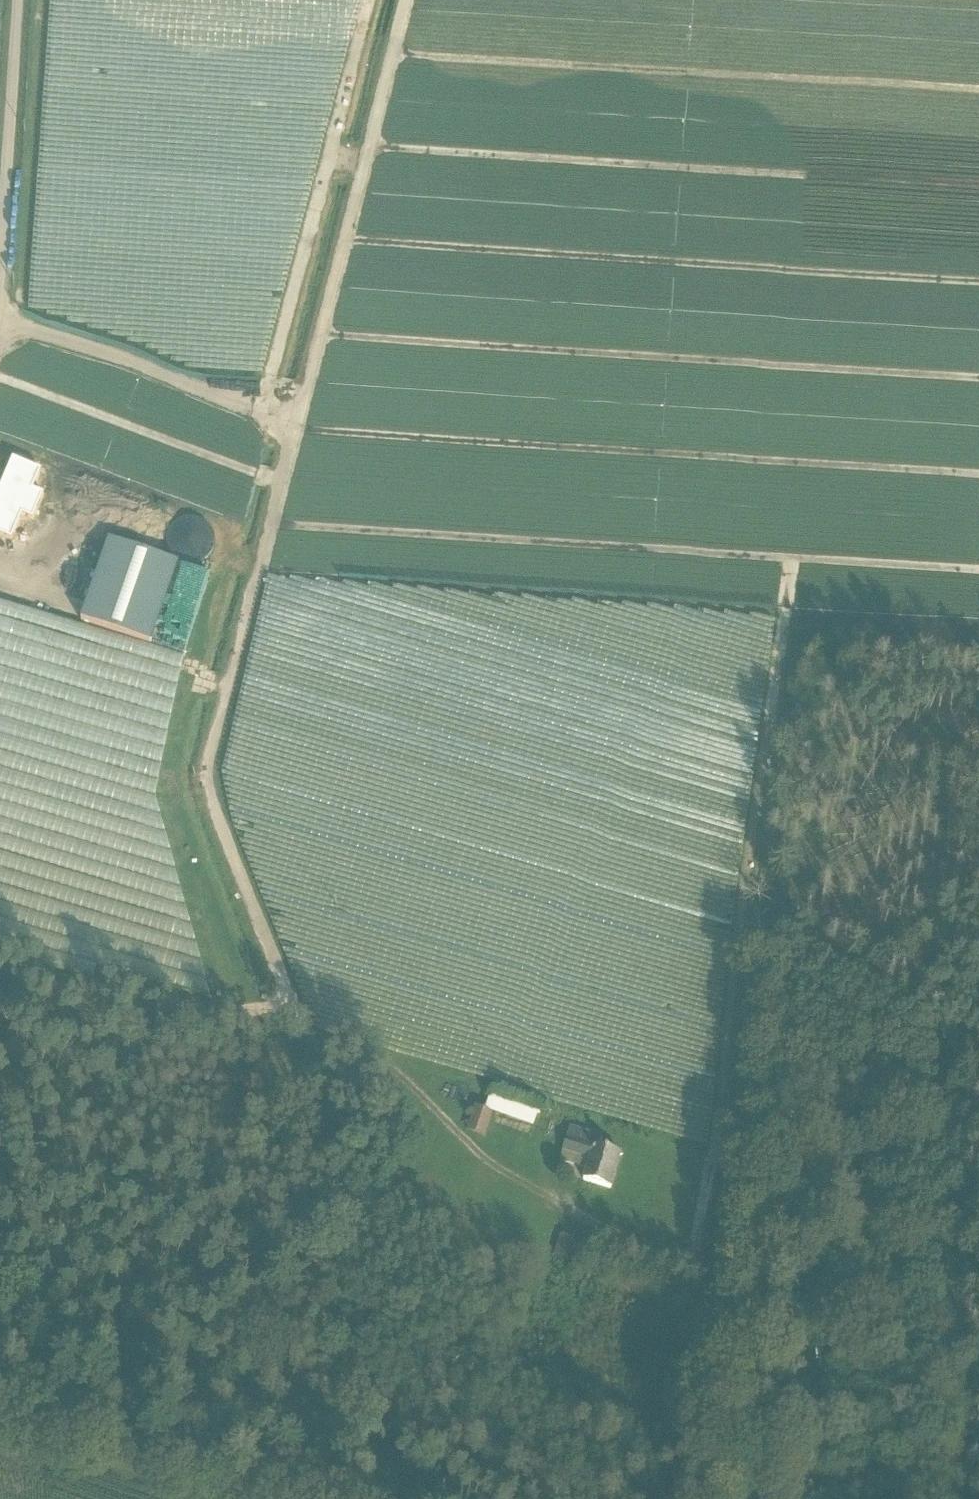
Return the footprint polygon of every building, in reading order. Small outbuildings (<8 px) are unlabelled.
[(151,649),(180,567),(111,543),(82,624),(151,649)] [(186,671),(135,658),(118,682),(89,662),(92,658),(82,636),(0,615),(0,728),(46,707),(65,712),(72,764),(86,744),(105,748),(116,774),(128,772),(121,755),(151,777),(176,675),(186,671)] [(9,884),(11,855),(0,869),(0,884),(9,884)] [(477,1097),(466,1134),(486,1140),(498,1104),(477,1097)] [(577,1182),(608,1191),(618,1155),(597,1149),(601,1134),(567,1124),(563,1137),(559,1153),(583,1160),(577,1182)]
